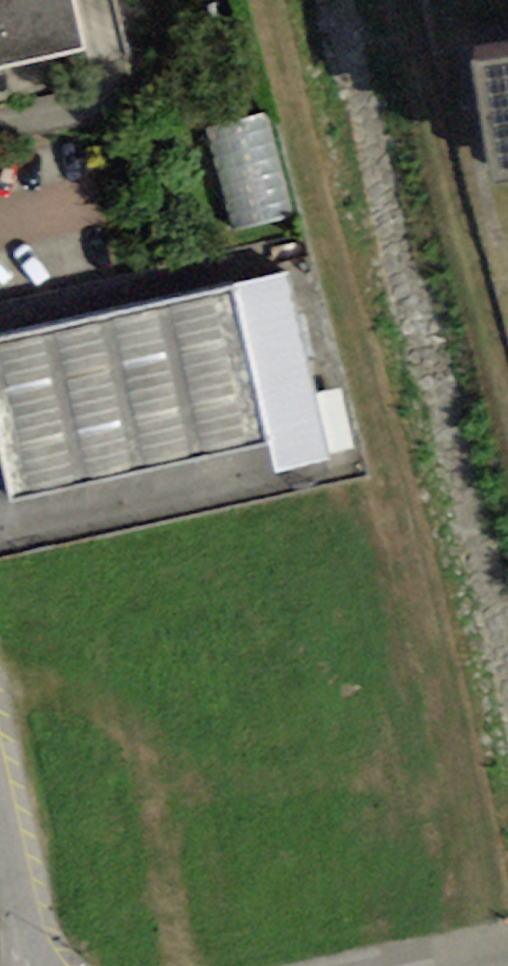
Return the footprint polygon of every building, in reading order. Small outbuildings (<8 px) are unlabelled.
[(85,56),(88,68),(132,58),(119,0),(0,0),(0,75),(85,56)] [(472,63),(490,169),(492,186),(507,184),(507,58),(472,63)] [(296,213),(267,114),(209,131),(239,230),(296,213)] [(276,475),(331,461),(287,273),(232,286),(268,441),(276,475)] [(14,499),(268,441),(232,286),(0,339),(0,438),(14,499)]
